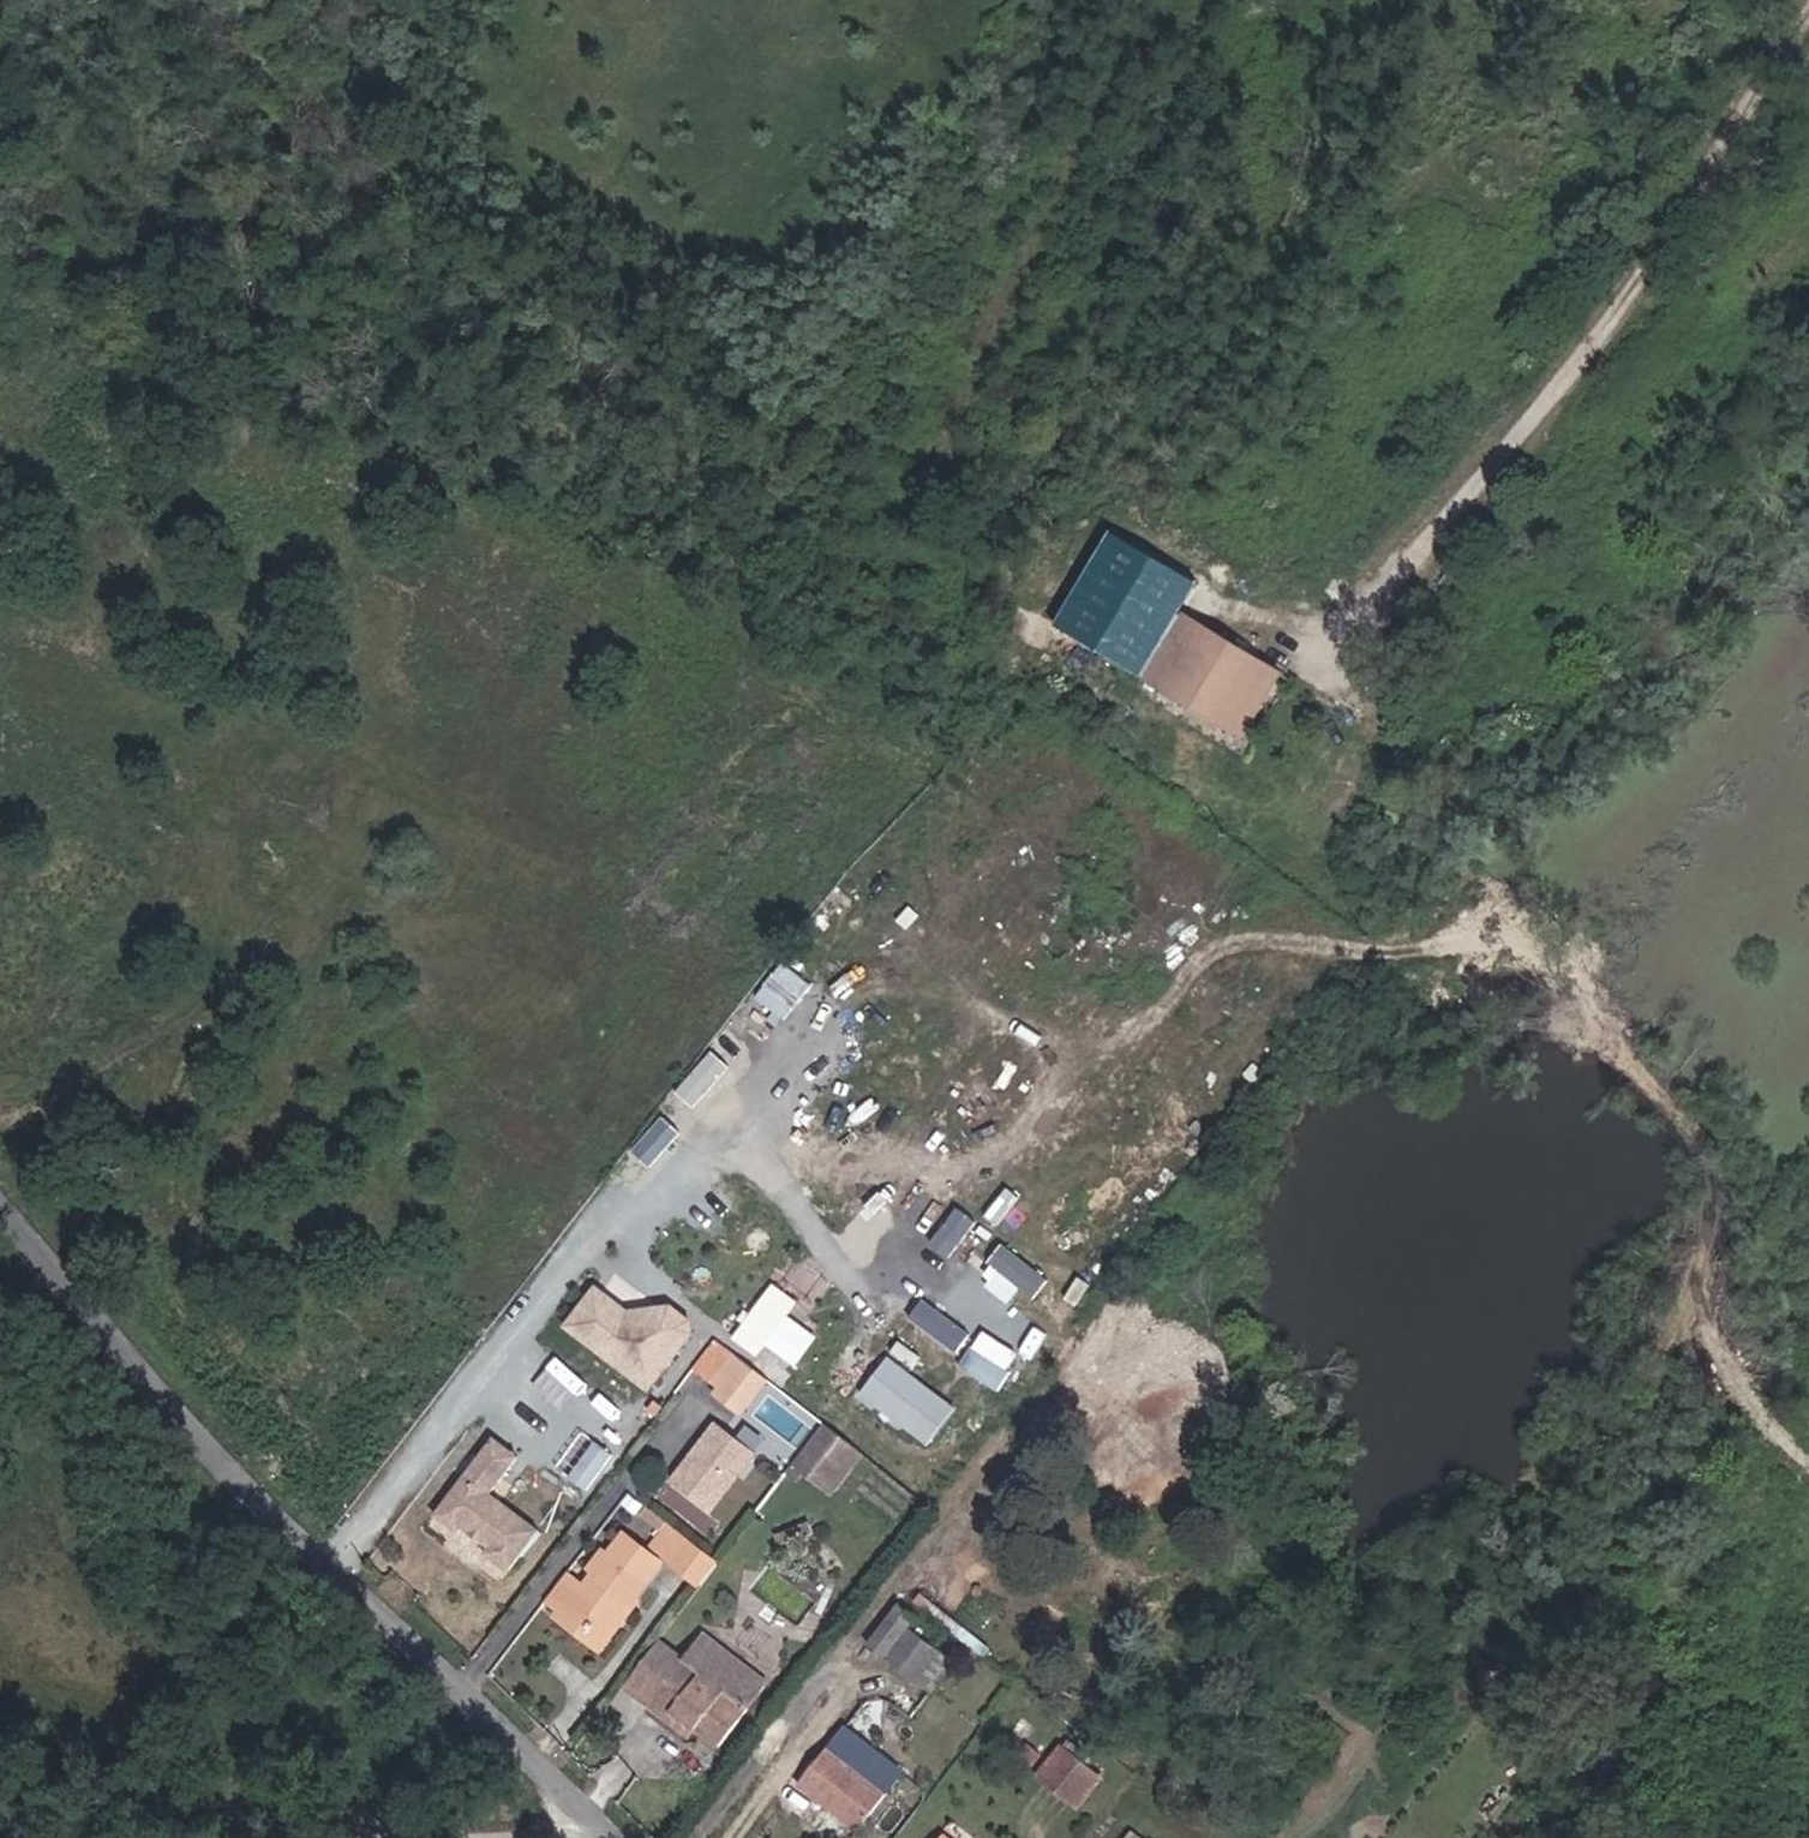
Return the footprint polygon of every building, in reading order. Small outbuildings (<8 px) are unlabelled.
[(1281,678),(1188,617),(1147,680),(1241,743),(1281,678)] [(708,1049),(698,1066),(735,1086),(744,1069),(708,1049)] [(766,1342),(796,1363),(817,1332),(788,1312),(799,1297),(772,1278),(733,1334),(759,1352),(766,1342)] [(592,1293),(565,1330),(645,1391),(686,1336),(685,1325),(666,1311),(656,1312),(647,1324),(635,1326),(592,1293)] [(730,1373),(737,1362),(712,1342),(691,1370),(717,1390),(722,1384),(730,1373)] [(715,1393),(739,1410),(761,1381),(737,1362),(730,1373),(722,1384),(717,1390),(715,1393)] [(744,1451),(708,1425),(694,1444),(696,1448),(692,1454),(689,1451),(666,1483),(702,1509),(744,1451)] [(819,1469),(840,1442),(823,1427),(801,1455),(819,1469)] [(482,1556),(506,1574),(537,1533),(487,1496),(516,1458),(491,1439),(432,1518),(456,1536),(460,1529),(470,1537),(474,1533),(480,1537),(476,1542),(487,1550),(482,1556)] [(855,1453),(840,1442),(819,1469),(801,1455),(790,1470),(822,1495),(855,1453)] [(804,1526),(775,1535),(777,1547),(808,1538),(804,1526)] [(622,1533),(582,1588),(563,1574),(539,1607),(559,1621),(563,1616),(574,1625),(585,1632),(596,1640),(601,1644),(661,1562),(622,1533)] [(670,1567),(688,1544),(680,1539),(663,1561),(670,1567)] [(670,1567),(698,1589),(716,1566),(688,1544),(670,1567)] [(886,1658),(910,1627),(918,1618),(900,1604),(868,1644),(886,1658)] [(574,1625),(563,1616),(559,1621),(555,1627),(594,1655),(601,1644),(596,1640),(585,1632),(574,1625)] [(675,1670),(683,1659),(692,1648),(698,1639),(674,1621),(623,1687),(647,1706),(650,1702),(658,1691),(666,1681),(675,1670)] [(929,1692),(953,1661),(910,1627),(886,1658),(929,1692)] [(760,1687),(698,1639),(692,1648),(683,1659),(675,1670),(666,1681),(658,1691),(650,1702),(647,1706),(655,1711),(665,1719),(671,1712),(679,1717),(689,1726),(694,1729),(716,1746),(760,1687)] [(671,1712),(665,1719),(688,1736),(694,1729),(689,1726),(679,1717),(671,1712)] [(844,1727),(828,1747),(887,1791),(903,1771),(844,1727)] [(1078,1807),(1104,1773),(1060,1740),(1035,1774),(1078,1807)] [(887,1791),(828,1747),(796,1785),(854,1831),(887,1791)]
